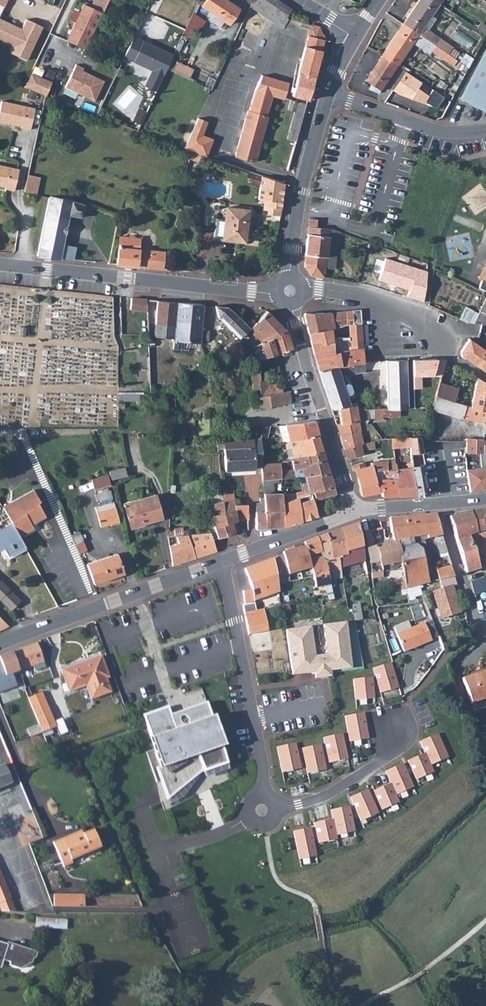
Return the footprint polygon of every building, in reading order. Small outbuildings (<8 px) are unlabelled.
[(15,47),(12,54),(28,62),(44,28),(27,20),(21,32),(15,29),(16,26),(0,19),(9,0),(0,0),(0,41),(15,47)] [(91,7),(102,13),(109,0),(95,0),(91,7)] [(231,25),(240,10),(224,0),(208,0),(203,8),(231,25)] [(251,6),(283,29),(289,18),(287,17),(293,9),(279,0),(255,0),(251,6)] [(434,0),(420,0),(404,25),(419,35),(448,54),(452,48),(429,32),(430,30),(424,26),(439,3),(434,0)] [(84,4),(68,40),(86,49),(102,13),(91,7),(84,4)] [(289,18),(283,29),(283,30),(293,25),(309,30),(292,95),(308,100),(325,40),(320,26),(289,18)] [(419,35),(404,25),(383,56),(398,66),(419,35)] [(128,49),(125,55),(153,68),(146,86),(157,91),(174,54),(157,46),(150,47),(149,42),(144,40),(138,54),(128,49)] [(461,100),(482,111),(485,104),(485,51),(461,100)] [(381,90),(398,66),(383,56),(366,81),(381,90)] [(76,64),(65,87),(94,101),(104,81),(82,71),(84,68),(76,64)] [(405,71),(392,91),(399,96),(425,104),(426,102),(437,108),(444,96),(432,89),(428,94),(418,88),(422,83),(405,71)] [(31,74),(24,88),(45,97),(51,83),(31,74)] [(262,75),(254,93),(249,112),(236,156),(255,162),(268,118),(266,117),(272,95),(283,98),(288,83),(262,75)] [(288,138),(297,141),(306,105),(291,101),(289,109),(295,112),(288,138)] [(1,102),(0,106),(0,123),(21,127),(21,129),(30,131),(35,109),(1,102)] [(140,123),(145,110),(139,108),(134,120),(140,123)] [(199,118),(185,149),(202,155),(206,157),(212,138),(202,134),(206,121),(199,118)] [(0,166),(0,187),(5,188),(5,189),(14,191),(18,170),(0,166)] [(260,183),(262,173),(252,172),(251,181),(260,183)] [(28,174),(26,191),(38,192),(40,175),(28,174)] [(284,184),(262,176),(258,200),(267,202),(266,207),(280,209),(284,184)] [(201,182),(192,179),(189,188),(198,192),(201,182)] [(70,201),(49,196),(38,257),(72,261),(75,247),(64,245),(70,215),(82,218),(84,205),(70,201)] [(249,210),(226,207),(225,218),(221,218),(220,225),(224,226),(222,239),(245,242),(246,240),(252,240),(252,235),(246,234),(249,210)] [(307,266),(305,269),(312,276),(326,277),(326,268),(330,230),(309,227),(306,266),(307,266)] [(340,231),(330,230),(326,268),(337,269),(340,231)] [(117,263),(162,268),(164,252),(139,249),(140,238),(120,236),(117,263)] [(386,258),(380,279),(409,289),(408,298),(423,301),(424,283),(427,283),(427,271),(386,258)] [(149,311),(149,299),(134,298),(133,310),(149,311)] [(206,304),(149,299),(149,311),(149,313),(156,314),(157,324),(175,326),(176,347),(176,350),(202,351),(206,304)] [(460,319),(470,324),(485,326),(485,302),(480,314),(467,307),(460,319)] [(229,308),(217,305),(221,319),(240,337),(249,328),(251,327),(229,308)] [(354,311),(355,324),(362,323),(362,310),(354,311)] [(256,322),(251,327),(249,328),(255,334),(256,333),(258,336),(253,342),(256,346),(263,342),(286,330),(268,311),(257,322),(256,322)] [(347,312),(348,324),(352,324),(355,324),(354,311),(347,312)] [(340,325),(348,324),(347,312),(305,313),(309,333),(331,330),(340,328),(340,325)] [(149,313),(151,347),(176,347),(175,326),(157,324),(156,314),(149,313)] [(355,324),(352,324),(354,345),(354,348),(335,352),(331,330),(309,333),(320,370),(365,362),(362,323),(355,324)] [(287,329),(286,330),(263,342),(268,355),(276,353),(293,348),(287,329)] [(473,342),(467,339),(462,353),(464,358),(485,372),(485,350),(485,349),(473,342)] [(441,383),(448,358),(441,358),(432,392),(438,394),(441,383)] [(408,359),(387,359),(388,408),(401,407),(410,407),(408,359)] [(437,360),(413,360),(413,388),(422,388),(421,376),(435,375),(437,360)] [(365,362),(320,370),(332,408),(339,406),(350,404),(347,395),(351,395),(353,391),(352,385),(348,383),(345,376),(366,371),(365,362)] [(261,381),(259,366),(251,367),(254,388),(262,387),(261,381)] [(438,394),(437,396),(482,410),(485,411),(485,382),(478,378),(473,400),(457,397),(459,389),(441,383),(438,394)] [(261,381),(262,387),(263,397),(280,393),(284,393),(282,385),(282,383),(270,385),(269,380),(261,381)] [(283,404),(285,404),(293,402),(290,391),(284,393),(280,393),(283,404)] [(260,397),(262,408),(283,404),(280,393),(263,397),(260,397)] [(437,396),(434,406),(433,408),(466,418),(482,424),(482,422),(482,410),(437,396)] [(358,402),(350,404),(339,406),(343,424),(361,421),(368,419),(370,419),(369,408),(365,408),(359,409),(358,402)] [(401,407),(388,408),(384,408),(384,417),(402,416),(401,407)] [(384,417),(384,408),(375,408),(376,420),(384,420),(384,417)] [(289,423),(280,424),(284,442),(288,441),(319,434),(320,433),(316,421),(289,423)] [(343,424),(338,424),(346,449),(363,444),(364,444),(361,421),(343,424)] [(293,448),(296,458),(307,455),(324,450),(319,434),(288,441),(289,449),(293,448)] [(423,441),(422,436),(410,437),(412,459),(417,459),(417,453),(421,452),(422,457),(426,457),(423,441)] [(254,437),(225,441),(228,469),(257,467),(255,445),(254,437)] [(410,437),(393,438),(394,448),(400,448),(401,459),(402,463),(412,462),(412,459),(410,437)] [(480,439),(469,438),(469,439),(469,452),(483,453),(485,453),(485,440),(480,439)] [(374,441),(364,444),(365,450),(376,447),(374,441)] [(255,445),(257,467),(264,467),(264,463),(265,463),(263,447),(263,444),(255,445)] [(363,444),(346,449),(348,458),(364,454),(363,450),(363,444)] [(310,463),(326,459),(324,450),(307,455),(310,463)] [(281,462),(282,478),(308,476),(328,473),(326,459),(310,463),(307,455),(296,458),(281,462)] [(363,478),(359,479),(362,495),(380,491),(375,471),(377,471),(393,470),(391,460),(373,462),(373,465),(366,467),(361,468),(363,478)] [(264,463),(264,467),(265,479),(282,478),(281,462),(265,463),(264,463)] [(413,466),(412,462),(402,463),(398,464),(398,469),(399,478),(396,479),(399,496),(418,496),(413,466)] [(418,496),(431,495),(424,465),(413,466),(418,496)] [(469,468),(472,490),(480,489),(485,488),(485,477),(484,466),(483,466),(469,468)] [(126,467),(110,469),(111,477),(127,475),(126,467)] [(384,497),(399,496),(396,479),(399,478),(398,469),(393,470),(377,471),(382,491),(384,497)] [(328,473),(308,476),(310,490),(299,491),(301,496),(309,494),(331,487),(328,473)] [(109,479),(95,482),(97,490),(111,486),(109,479)] [(309,494),(312,504),(333,496),(331,487),(309,494)] [(9,520),(18,536),(33,528),(30,523),(44,515),(36,502),(39,500),(32,489),(2,506),(9,520)] [(115,498),(112,491),(98,495),(100,502),(115,498)] [(213,515),(219,539),(236,534),(233,522),(249,520),(249,506),(237,507),(235,493),(224,494),(225,511),(213,515)] [(266,503),(268,528),(284,526),(284,494),(266,495),(266,503)] [(290,494),(284,494),(284,526),(291,524),(316,514),(315,513),(313,505),(297,508),(295,498),(291,499),(290,494)] [(297,508),(313,505),(312,504),(309,494),(301,496),(295,498),(297,508)] [(156,498),(126,505),(132,528),(162,519),(156,498)] [(102,527),(120,522),(115,503),(97,508),(102,527)] [(258,513),(258,529),(268,528),(266,503),(259,504),(259,513),(258,513)] [(469,572),(483,567),(481,558),(485,556),(485,536),(484,526),(482,517),(481,511),(462,513),(450,517),(469,572)] [(435,514),(405,517),(410,537),(425,535),(426,538),(437,537),(440,555),(444,554),(445,558),(449,557),(435,514)] [(405,517),(390,518),(392,532),(395,532),(397,540),(410,538),(410,537),(405,517)] [(24,546),(18,536),(9,520),(0,525),(0,549),(2,548),(7,556),(24,546)] [(359,523),(327,535),(335,561),(340,560),(341,570),(367,560),(366,547),(359,523)] [(88,550),(79,527),(72,530),(82,553),(88,550)] [(383,529),(367,532),(371,547),(380,546),(386,545),(383,529)] [(190,535),(198,560),(218,553),(212,532),(190,535)] [(171,547),(175,568),(198,560),(190,535),(178,537),(180,544),(171,547)] [(317,539),(327,575),(342,573),(341,570),(340,560),(335,561),(327,535),(317,539)] [(406,590),(420,586),(431,583),(423,549),(416,544),(411,544),(410,538),(397,540),(401,563),(402,568),(405,585),(406,590)] [(317,588),(329,585),(327,575),(317,539),(305,543),(307,548),(312,571),(317,588)] [(401,563),(397,540),(389,544),(393,564),(401,563)] [(290,576),(312,571),(307,548),(304,549),(303,544),(288,547),(289,551),(285,552),(286,555),(290,576)] [(386,545),(380,546),(383,560),(384,566),(393,564),(389,544),(386,545)] [(380,546),(371,547),(370,548),(372,562),(383,560),(380,546)] [(95,585),(125,574),(118,555),(89,565),(95,585)] [(284,583),(291,581),(290,576),(286,555),(278,557),(284,583)] [(257,618),(261,617),(260,612),(272,607),(270,597),(279,593),(274,559),(246,569),(251,590),(244,592),(247,607),(255,606),(257,618)] [(441,580),(456,577),(452,566),(438,570),(441,580)] [(390,588),(405,585),(402,568),(394,569),(386,570),(390,588)] [(471,581),(475,593),(485,590),(485,576),(471,581)] [(9,607),(18,598),(0,580),(0,599),(9,607)] [(453,585),(431,591),(439,618),(461,611),(453,585)] [(361,605),(354,606),(358,621),(364,620),(361,605)] [(247,621),(257,618),(255,606),(247,607),(245,608),(247,621)] [(247,621),(248,622),(250,635),(264,632),(261,617),(257,618),(247,621)] [(313,628),(288,631),(293,675),(316,672),(317,679),(333,677),(333,672),(354,669),(349,622),(324,625),(328,656),(317,658),(313,628)] [(426,624),(398,635),(405,653),(433,642),(426,624)] [(0,659),(0,679),(2,679),(6,689),(8,689),(9,691),(17,688),(16,686),(17,685),(13,675),(33,668),(45,664),(38,643),(0,659)] [(88,665),(87,664),(62,673),(70,695),(85,689),(90,702),(109,695),(104,682),(107,681),(99,661),(88,665)] [(400,688),(393,663),(374,669),(381,694),(400,688)] [(45,664),(33,668),(35,673),(47,669),(45,664)] [(460,679),(466,699),(485,693),(485,671),(460,679)] [(375,698),(374,678),(355,679),(356,700),(375,698)] [(40,692),(26,697),(39,727),(52,722),(40,692)] [(468,704),(485,698),(485,693),(466,699),(468,704)] [(228,765),(219,730),(218,730),(209,704),(181,725),(181,719),(174,719),(173,716),(170,708),(145,717),(163,767),(159,769),(170,801),(203,771),(203,772),(228,765)] [(181,725),(209,704),(173,716),(174,719),(181,719),(181,725)] [(349,742),(367,738),(362,712),(343,716),(349,742)] [(39,727),(40,731),(54,726),(52,722),(39,727)] [(424,752),(407,760),(416,779),(433,771),(430,764),(448,756),(437,732),(419,740),(424,752)] [(328,763),(347,758),(341,733),(323,737),(328,763)] [(282,773),(300,768),(295,743),(276,747),(282,773)] [(307,774),(326,770),(320,744),(301,748),(307,774)] [(390,782),(373,790),(382,809),(399,801),(396,794),(413,785),(402,762),(385,770),(390,782)] [(12,784),(5,766),(0,768),(0,789),(12,784)] [(368,789),(350,797),(361,821),(378,812),(368,789)] [(333,819),(314,823),(319,843),(337,839),(336,835),(355,831),(349,805),(330,810),(333,819)] [(317,856),(311,828),(294,831),(300,860),(317,856)] [(65,844),(63,841),(54,844),(64,870),(72,866),(71,863),(102,851),(95,833),(84,837),(65,844)] [(83,833),(63,841),(65,844),(84,837),(83,833)] [(8,887),(0,868),(0,890),(8,887)] [(0,890),(0,902),(1,905),(13,900),(8,887),(0,890)] [(54,905),(85,906),(85,893),(54,892),(54,905)] [(37,916),(36,926),(67,929),(68,918),(37,916)] [(2,961),(2,960),(10,962),(10,966),(19,969),(32,963),(33,959),(36,958),(38,953),(9,943),(8,945),(0,942),(0,960),(2,961)]
